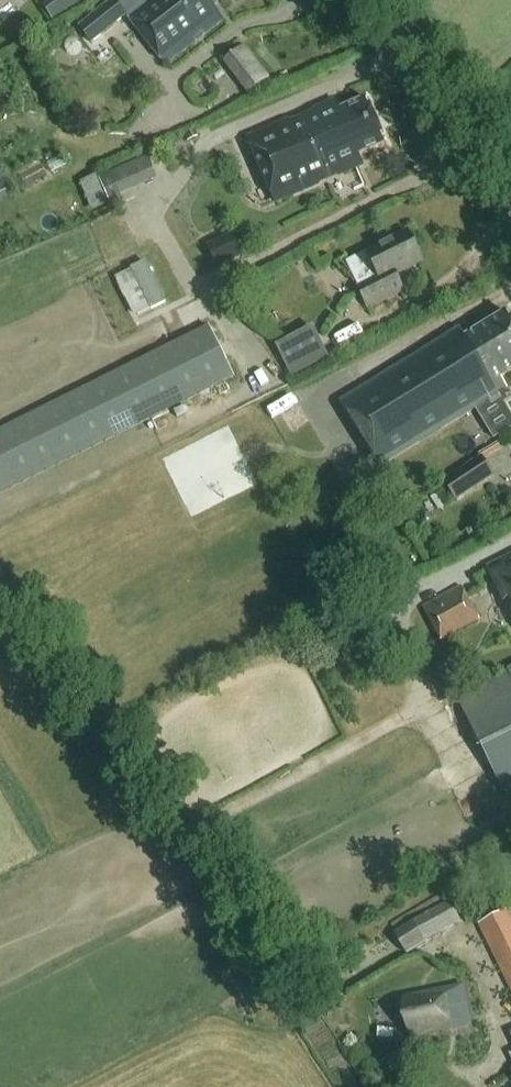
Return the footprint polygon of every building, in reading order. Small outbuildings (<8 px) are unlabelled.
[(212,5),(219,0),(146,0),(125,16),(165,67),(224,21),(212,5)] [(116,4),(114,1),(80,27),(91,42),(125,16),(116,4)] [(67,45),(67,47),(67,49),(69,52),(71,53),(74,54),(77,53),(80,51),(81,47),(81,44),(79,41),(75,39),(72,40),(68,42),(67,45)] [(223,64),(249,98),(270,82),(244,48),(223,64)] [(376,98),(343,111),(339,102),(312,112),(337,177),(364,165),(361,157),(394,143),(376,98)] [(249,137),(275,203),(337,177),(312,112),(249,137)] [(111,210),(138,199),(133,189),(157,180),(148,157),(109,173),(98,178),(108,202),(111,210)] [(19,191),(10,173),(0,178),(0,200),(19,191)] [(365,251),(367,254),(347,264),(359,288),(357,289),(368,310),(403,293),(397,277),(424,263),(406,230),(365,251)] [(229,233),(206,244),(217,267),(240,256),(229,233)] [(507,315),(466,340),(460,331),(340,404),(380,469),(508,391),(502,381),(510,375),(510,321),(507,315)] [(346,342),(368,328),(362,318),(340,333),(346,342)] [(0,432),(0,496),(235,378),(209,327),(0,432)] [(276,347),(291,377),(326,359),(311,329),(276,347)] [(483,460),(446,485),(457,501),(494,476),(483,460)] [(487,568),(504,603),(510,601),(510,602),(510,556),(487,568)] [(476,616),(461,588),(425,608),(440,635),(476,616)] [(510,800),(510,670),(456,698),(507,802),(510,800)] [(450,901),(395,933),(408,955),(463,924),(450,901)] [(507,912),(478,925),(510,994),(510,920),(507,912)] [(462,990),(404,1001),(411,1038),(469,1026),(462,990)]
